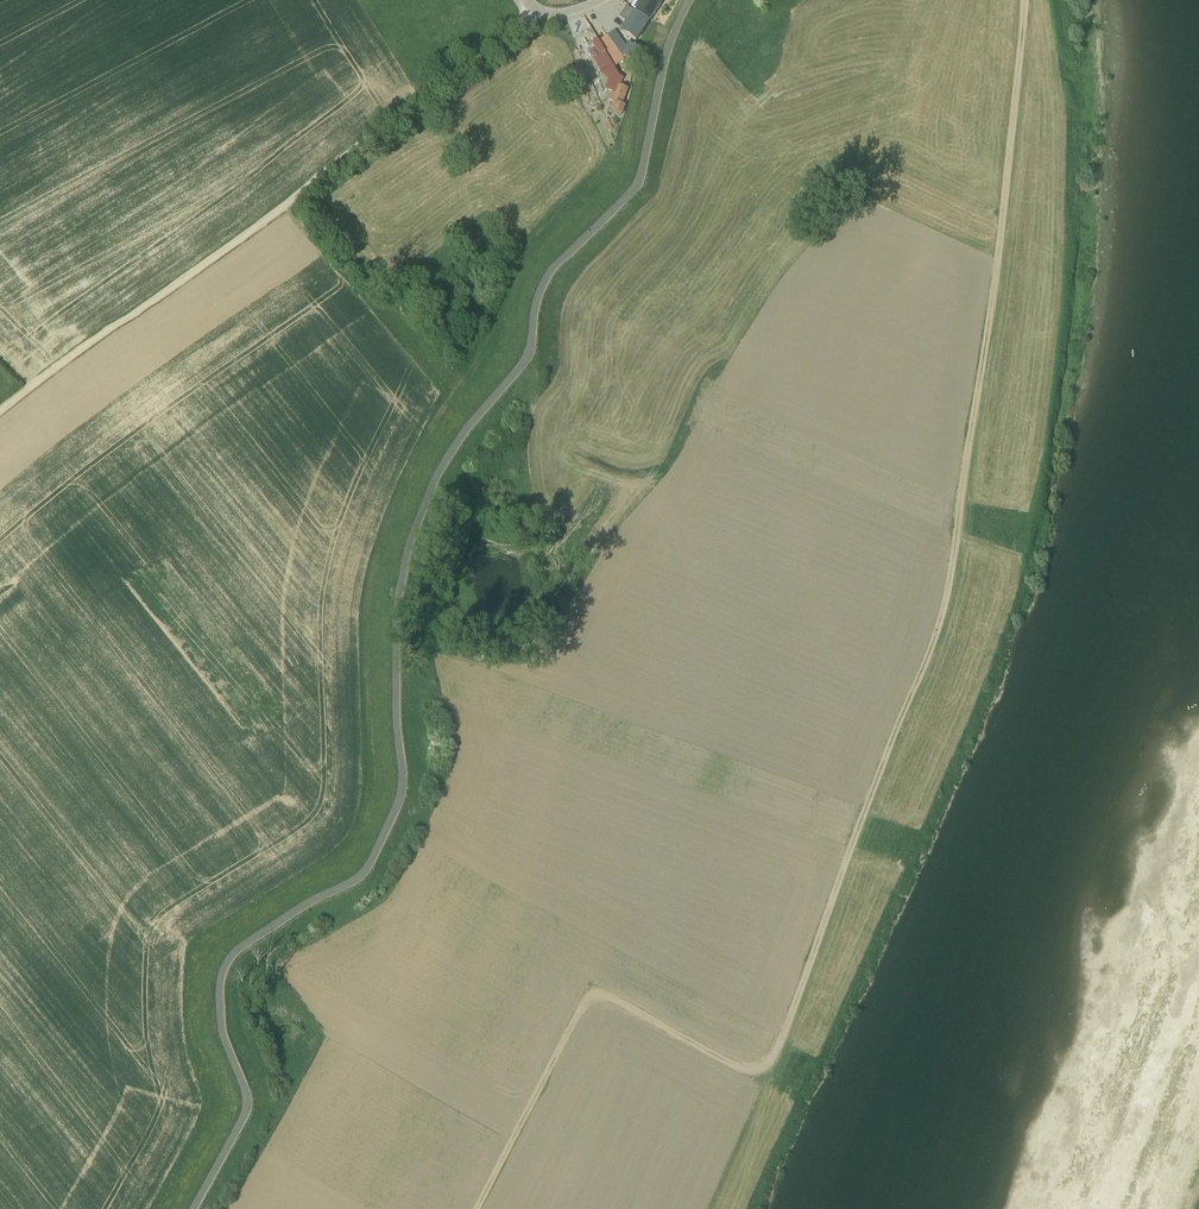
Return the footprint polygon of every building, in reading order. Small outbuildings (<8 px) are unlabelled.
[(631,7),(651,21),(664,0),(636,0),(631,7)] [(622,33),(636,42),(650,22),(627,7),(620,18),(628,24),(622,33)] [(624,57),(637,62),(642,49),(628,43),(626,47),(614,31),(607,36),(623,57),(624,57)] [(612,113),(620,117),(620,116),(621,115),(626,106),(623,104),(629,89),(621,85),(624,79),(618,74),(614,67),(624,59),(623,57),(607,36),(599,42),(597,40),(592,43),(599,56),(593,59),(593,60),(600,72),(608,80),(604,89),(611,92),(609,100),(612,102),(610,110),(612,111),(611,113),(612,113)] [(601,107),(579,117),(583,125),(605,116),(601,107)]
